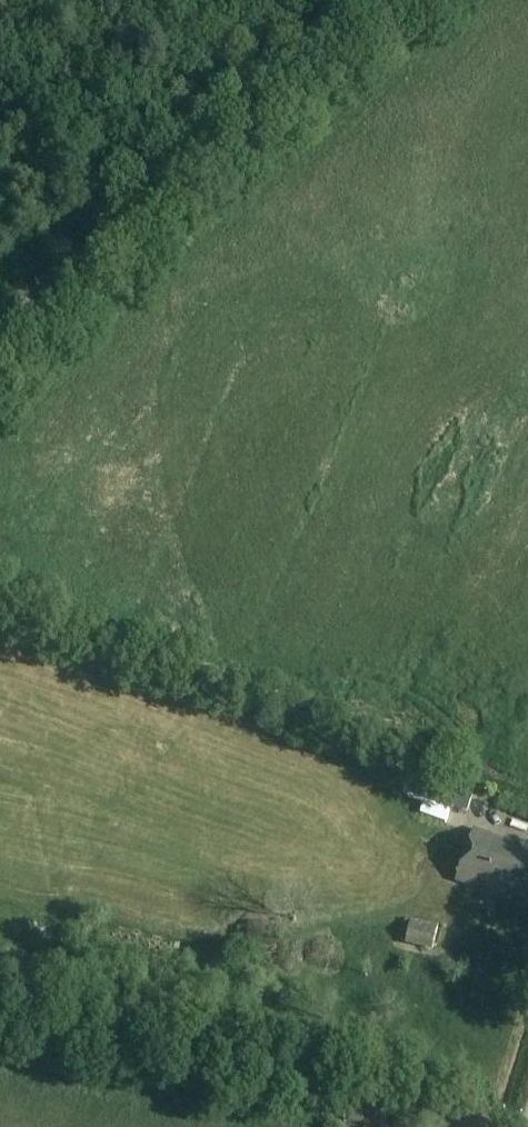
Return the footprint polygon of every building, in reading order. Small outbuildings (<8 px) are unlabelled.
[(435,802),(477,818),(483,802),(441,787),(435,802)] [(511,850),(513,844),(473,830),(454,881),(509,901),(511,895),(527,902),(527,856),(511,850)] [(405,921),(401,941),(405,942),(405,943),(433,949),(438,926),(411,920),(410,922),(405,921)]
